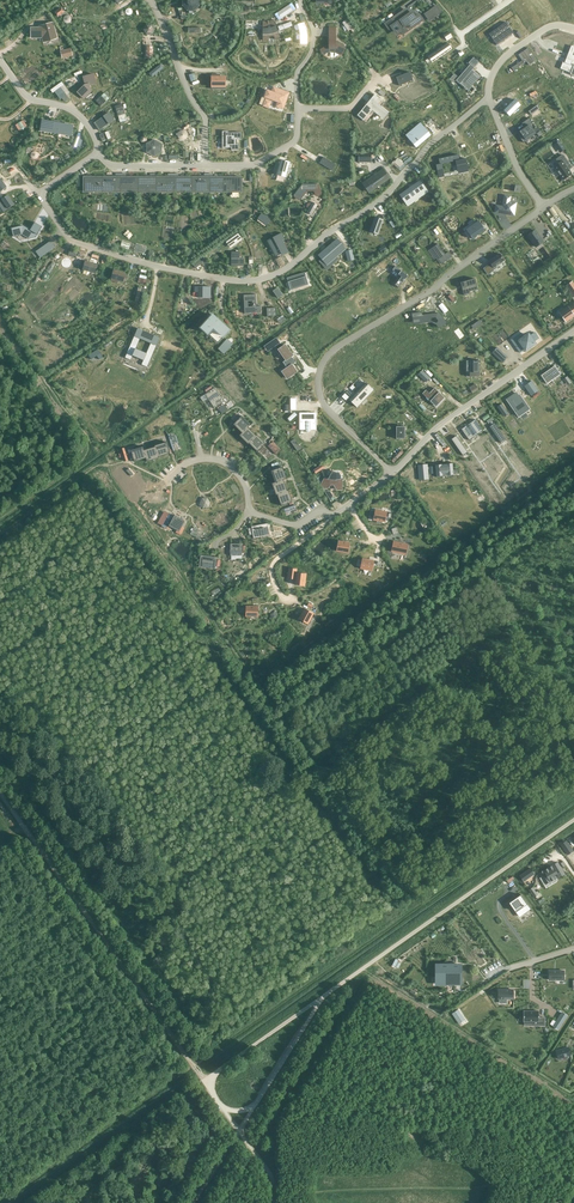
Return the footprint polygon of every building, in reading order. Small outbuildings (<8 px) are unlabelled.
[(188,9),(194,9),(197,5),(197,0),(185,0),(185,5),(188,9)] [(539,2),(538,3),(538,2),(537,2),(540,6),(541,6),(540,6),(541,5),(547,13),(545,13),(546,14),(552,9),(551,9),(546,2),(548,0),(538,0),(539,2)] [(60,7),(52,9),(55,18),(62,16),(60,7)] [(128,18),(132,15),(127,9),(123,13),(128,18)] [(425,14),(429,20),(437,15),(433,9),(425,14)] [(405,27),(409,25),(411,28),(422,20),(419,15),(415,17),(412,12),(409,14),(406,10),(397,16),(394,19),(394,18),(385,24),(389,29),(392,27),(395,32),(399,29),(403,34),(408,30),(405,27)] [(268,22),(263,22),(263,41),(263,40),(268,40),(268,41),(268,36),(273,35),(275,39),(279,37),(280,38),(280,37),(274,20),(269,21),(268,22)] [(347,20),(342,24),(348,32),(350,31),(352,33),(355,32),(347,20)] [(514,33),(506,22),(502,25),(509,36),(514,33)] [(31,28),(31,38),(45,37),(46,41),(57,38),(53,23),(42,26),(42,28),(31,28)] [(304,23),(294,27),(296,31),(299,30),(300,35),(296,35),(296,40),(300,40),(300,45),(307,45),(307,36),(307,32),(306,27),(304,23)] [(146,25),(143,30),(144,32),(146,32),(146,35),(151,35),(154,30),(151,25),(146,25)] [(509,36),(502,25),(497,28),(505,39),(509,36)] [(505,39),(497,28),(493,31),(501,42),(505,39)] [(129,32),(129,46),(137,46),(137,45),(143,45),(143,35),(146,35),(146,32),(144,32),(143,30),(140,30),(140,32),(129,32)] [(448,30),(442,34),(447,41),(453,37),(448,30)] [(489,34),(497,45),(501,42),(493,31),(489,34)] [(329,45),(321,49),(324,54),(330,51),(335,51),(341,54),(345,47),(336,41),(336,36),(329,36),(329,45)] [(447,42),(428,56),(433,62),(452,49),(447,42)] [(560,69),(571,73),(572,72),(573,73),(573,47),(571,46),(566,59),(568,60),(567,64),(563,62),(560,69)] [(71,48),(60,51),(62,58),(73,56),(71,48)] [(519,63),(511,68),(513,71),(521,66),(521,65),(527,62),(529,65),(537,60),(529,48),(518,55),(522,61),(519,62),(519,63)] [(470,64),(456,81),(460,84),(462,81),(470,88),(477,79),(472,74),(473,73),(471,71),(474,68),(470,64)] [(147,73),(150,80),(162,73),(159,67),(147,73)] [(527,67),(508,75),(511,84),(531,75),(527,67)] [(23,82),(35,77),(31,70),(20,75),(23,82)] [(409,70),(396,77),(400,85),(413,78),(409,70)] [(85,84),(77,92),(83,99),(91,91),(89,84),(96,82),(94,74),(83,77),(85,84)] [(211,77),(211,86),(226,86),(226,77),(220,77),(220,75),(212,75),(212,77),(211,77)] [(192,76),(186,79),(188,85),(195,83),(192,76)] [(171,80),(157,86),(162,96),(175,90),(171,80)] [(59,91),(65,99),(68,96),(58,82),(47,90),(52,96),(59,91)] [(265,99),(263,106),(268,108),(271,101),(270,101),(271,99),(278,102),(276,107),(283,109),(289,93),(274,87),(272,92),(267,90),(265,97),(266,98),(266,100),(265,99)] [(105,93),(94,105),(99,110),(110,98),(105,93)] [(368,102),(358,115),(363,120),(372,109),(383,118),(388,112),(377,103),(380,99),(375,95),(371,99),(372,100),(370,103),(368,102)] [(180,100),(174,102),(181,118),(186,115),(180,100)] [(515,100),(504,110),(510,116),(520,105),(515,100)] [(121,106),(113,108),(118,126),(125,124),(121,106)] [(109,113),(94,123),(99,130),(114,120),(109,113)] [(480,118),(475,120),(478,127),(483,125),(480,118)] [(525,128),(517,133),(523,143),(536,134),(530,124),(532,123),(529,118),(522,123),(525,128)] [(41,130),(71,135),(73,125),(60,123),(61,121),(55,120),(55,122),(43,121),(41,130)] [(421,123),(406,136),(416,148),(431,135),(421,123)] [(22,124),(13,128),(16,135),(25,131),(22,124)] [(476,128),(465,132),(468,138),(473,136),(478,148),(490,143),(488,137),(494,135),(489,125),(484,127),(485,131),(478,133),(476,128)] [(190,142),(187,147),(190,152),(196,152),(199,147),(196,142),(195,136),(198,132),(195,128),(190,128),(188,132),(190,136),(190,142)] [(228,131),(222,131),(222,148),(231,148),(231,150),(239,150),(239,144),(237,144),(237,140),(241,140),(241,133),(231,133),(228,133),(228,131)] [(281,143),(286,141),(280,131),(276,133),(281,143)] [(154,140),(147,144),(147,152),(154,156),(161,152),(161,144),(154,140)] [(559,141),(554,144),(560,152),(565,148),(559,141)] [(80,151),(83,144),(76,142),(73,148),(80,151)] [(304,164),(307,159),(300,155),(297,160),(304,164)] [(439,164),(436,165),(438,176),(444,174),(442,164),(455,161),(458,174),(469,172),(466,158),(460,160),(459,155),(438,159),(439,164)] [(559,163),(554,167),(563,180),(572,174),(569,170),(568,168),(571,167),(572,168),(563,155),(556,159),(559,163)] [(323,157),(320,163),(332,171),(336,165),(323,157)] [(280,159),(276,175),(276,174),(287,177),(286,178),(287,178),(291,162),(290,162),(286,161),(286,162),(280,160),(280,159)] [(484,159),(477,164),(486,176),(489,174),(488,172),(491,169),(484,159)] [(391,168),(401,173),(404,167),(394,162),(391,168)] [(365,181),(371,190),(389,177),(383,169),(365,181)] [(103,191),(103,178),(85,178),(85,191),(103,191)] [(121,178),(103,178),(103,191),(121,191),(121,178)] [(138,178),(121,178),(121,191),(138,191),(138,178)] [(138,191),(156,191),(156,178),(138,178),(138,191)] [(174,178),(156,178),(156,191),(174,191),(174,178)] [(174,191),(192,191),(192,178),(174,178),(174,191)] [(210,178),(192,178),(192,191),(210,191),(210,178)] [(210,191),(223,191),(223,178),(210,178),(210,191)] [(223,191),(241,191),(241,178),(223,178),(223,191)] [(420,180),(399,195),(407,206),(428,192),(420,180)] [(300,199),(306,190),(307,190),(314,190),(315,191),(316,195),(317,195),(318,195),(321,194),(322,194),(322,193),(319,185),(318,184),(303,184),(302,184),(302,185),(294,195),(294,196),(298,199),(299,199),(300,199)] [(0,201),(0,207),(3,212),(13,206),(6,196),(0,201)] [(496,206),(495,212),(514,215),(516,203),(510,202),(510,197),(505,196),(503,207),(496,206)] [(307,212),(312,215),(318,205),(313,202),(307,212)] [(262,214),(259,219),(267,224),(270,220),(271,220),(261,213),(261,214),(262,214)] [(375,217),(369,232),(370,232),(370,230),(378,233),(378,235),(383,220),(375,217)] [(479,221),(466,230),(472,239),(485,230),(479,221)] [(22,235),(29,239),(36,237),(42,227),(35,222),(31,228),(32,229),(31,231),(23,225),(12,228),(14,237),(22,235)] [(535,230),(528,235),(536,247),(543,242),(535,230)] [(241,243),(235,233),(224,239),(230,249),(241,243)] [(282,234),(270,240),(275,250),(279,248),(283,254),(288,252),(282,240),(284,238),(281,233),(282,234)] [(337,239),(319,255),(327,264),(345,249),(337,239)] [(51,241),(36,252),(40,257),(55,247),(51,241)] [(438,244),(431,249),(442,264),(452,257),(448,252),(445,254),(438,244)] [(231,266),(244,266),(244,259),(240,259),(240,252),(231,252),(231,266)] [(491,264),(484,269),(487,274),(495,269),(494,268),(504,260),(499,254),(489,261),(491,264)] [(99,259),(87,255),(85,263),(96,267),(99,259)] [(395,266),(392,270),(401,277),(395,285),(399,288),(408,276),(395,266)] [(125,273),(114,270),(112,278),(123,281),(125,273)] [(304,273),(287,278),(291,290),(308,284),(304,273)] [(475,279),(461,283),(464,295),(470,294),(470,291),(478,289),(475,279)] [(211,287),(194,287),(194,292),(198,292),(198,298),(211,298),(211,287)] [(277,288),(273,291),(278,298),(283,295),(277,288)] [(132,305),(136,306),(139,291),(130,289),(126,308),(131,309),(132,305)] [(245,314),(261,313),(261,306),(257,306),(256,294),(244,295),(245,314)] [(450,308),(454,306),(448,298),(445,301),(450,308)] [(573,314),(573,303),(569,307),(568,306),(565,308),(563,310),(564,311),(565,313),(561,316),(563,318),(563,319),(566,322),(573,316),(573,314)] [(276,307),(267,308),(267,316),(277,316),(276,307)] [(421,313),(412,314),(413,320),(419,320),(420,323),(431,321),(436,324),(439,328),(442,326),(446,323),(439,314),(433,314),(431,314),(431,315),(423,316),(421,313)] [(201,328),(208,334),(213,328),(223,336),(229,330),(213,315),(201,328)] [(477,323),(468,329),(471,333),(480,327),(477,323)] [(158,337),(136,327),(123,357),(129,359),(131,355),(141,359),(139,364),(145,366),(158,337)] [(525,349),(526,350),(535,343),(534,342),(539,338),(535,332),(529,336),(528,335),(520,341),(517,336),(511,340),(520,353),(525,349)] [(276,338),(268,344),(272,348),(280,343),(276,338)] [(222,345),(219,348),(224,353),(232,344),(229,341),(224,346),(222,345)] [(487,348),(498,358),(503,353),(492,343),(487,348)] [(285,345),(278,350),(286,360),(283,362),(287,368),(282,371),(287,379),(297,372),(292,365),(295,363),(291,357),(293,355),(285,345)] [(98,349),(89,355),(92,359),(97,355),(100,360),(103,357),(98,349)] [(466,361),(466,372),(479,372),(479,361),(466,361)] [(547,384),(560,374),(555,366),(541,375),(547,384)] [(424,372),(420,376),(427,384),(432,379),(424,372)] [(524,386),(531,396),(538,391),(531,381),(524,386)] [(353,398),(350,401),(356,407),(373,389),(366,383),(353,398)] [(469,397),(477,393),(473,387),(466,391),(469,397)] [(215,408),(224,401),(215,388),(205,394),(215,408)] [(435,405),(443,397),(434,388),(429,394),(426,392),(424,395),(435,405)] [(513,395),(507,400),(519,416),(529,409),(519,395),(515,398),(513,395)] [(501,404),(497,407),(503,414),(507,411),(501,404)] [(316,413),(300,413),(300,430),(316,430),(316,413)] [(233,424),(242,433),(239,435),(240,435),(250,425),(242,416),(233,424)] [(461,429),(469,440),(483,431),(475,420),(461,429)] [(399,421),(399,426),(396,426),(396,439),(405,439),(405,421),(399,421)] [(240,435),(248,444),(257,435),(257,434),(256,435),(248,427),(251,425),(250,425),(240,435)] [(493,432),(501,443),(506,440),(498,429),(493,432)] [(257,435),(248,444),(249,443),(258,452),(266,443),(257,435)] [(456,436),(451,439),(459,450),(464,447),(456,436)] [(170,453),(167,442),(155,445),(159,458),(159,457),(170,453)] [(159,458),(155,445),(155,446),(155,447),(144,450),(143,447),(147,461),(159,458)] [(147,461),(143,447),(131,450),(134,462),(146,458),(147,462),(147,461)] [(390,462),(393,465),(402,456),(399,453),(390,462)] [(429,469),(429,473),(435,473),(435,469),(436,469),(437,477),(443,477),(442,476),(447,475),(447,476),(453,476),(453,474),(458,474),(458,469),(453,470),(453,467),(454,467),(453,463),(449,463),(449,464),(436,465),(436,466),(428,467),(427,465),(418,465),(419,480),(429,479),(428,469),(429,469)] [(287,478),(282,467),(271,471),(275,482),(272,483),(287,478)] [(287,490),(283,480),(287,479),(287,478),(272,483),(276,495),(288,490),(287,490)] [(329,479),(328,480),(325,478),(321,485),(324,487),(324,488),(328,488),(330,485),(334,485),(337,490),(342,490),(342,479),(329,479)] [(277,495),(281,506),(293,502),(288,490),(276,495),(277,495)] [(385,508),(385,509),(396,508),(394,498),(382,500),(383,508),(385,508)] [(198,502),(200,511),(207,510),(206,501),(198,502)] [(375,510),(373,520),(385,522),(387,512),(375,510)] [(169,526),(180,531),(185,521),(175,515),(169,526)] [(254,538),(270,535),(268,523),(251,526),(254,538)] [(338,540),(336,551),(348,553),(350,543),(338,540)] [(408,544),(393,541),(391,551),(406,554),(408,544)] [(243,556),(243,544),(231,544),(231,556),(243,556)] [(217,557),(201,555),(199,567),(216,569),(217,557)] [(360,568),(372,571),(374,561),(362,558),(360,568)] [(288,578),(295,579),(294,585),(305,586),(306,574),(296,573),(297,569),(289,568),(288,578)] [(260,606),(248,606),(248,616),(260,617),(260,606)] [(299,619),(308,624),(314,613),(305,608),(299,619)] [(566,841),(560,845),(567,855),(573,850),(566,841)] [(557,862),(539,873),(546,884),(555,879),(553,875),(557,873),(559,877),(564,874),(557,862)] [(531,868),(520,876),(524,881),(535,874),(531,868)] [(532,887),(529,890),(534,897),(538,895),(532,887)] [(510,903),(519,916),(530,909),(531,909),(521,895),(520,895),(521,895),(510,903)] [(461,965),(436,965),(436,984),(461,984),(461,965)] [(549,971),(549,980),(564,980),(564,971),(549,971)] [(513,990),(498,990),(498,999),(513,999),(513,990)] [(459,1017),(456,1019),(459,1023),(465,1019),(459,1009),(456,1011),(459,1017)] [(523,1011),(523,1021),(532,1021),(532,1025),(545,1026),(545,1017),(539,1017),(539,1011),(523,1011)] [(553,1026),(558,1029),(567,1015),(562,1012),(553,1026)] [(556,1051),(558,1058),(571,1055),(569,1047),(556,1051)]
